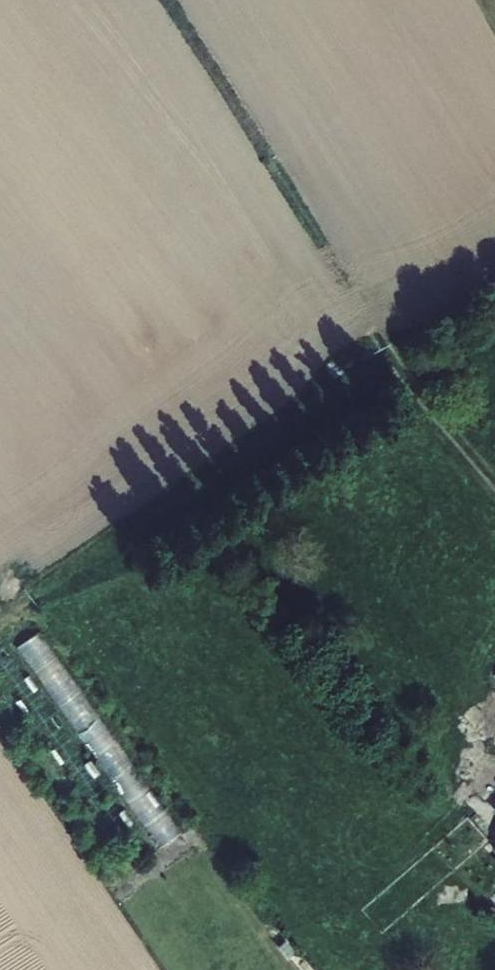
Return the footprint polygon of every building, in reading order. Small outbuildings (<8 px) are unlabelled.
[(39,633),(18,646),(67,719),(87,705),(39,633)]
